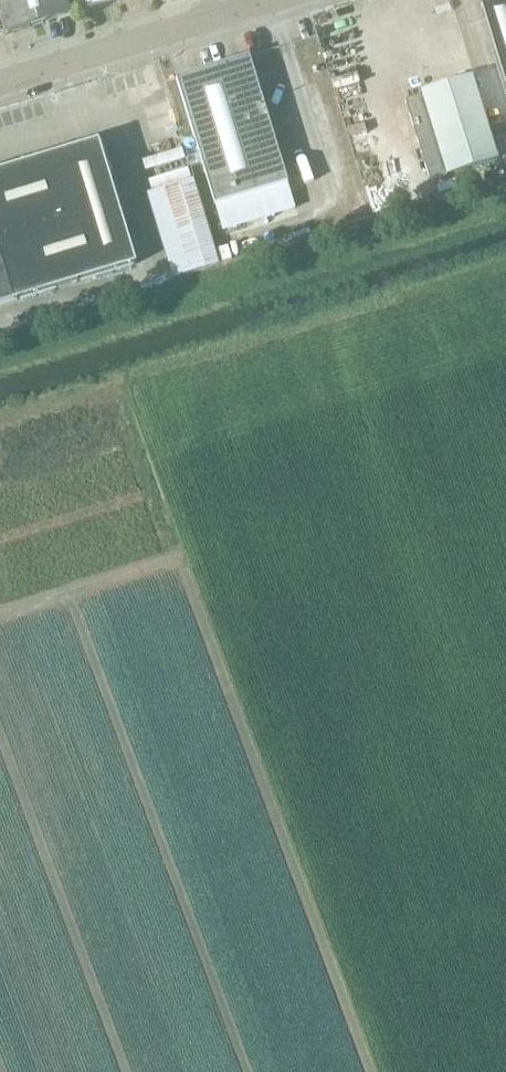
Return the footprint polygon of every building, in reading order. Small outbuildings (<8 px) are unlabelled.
[(6,33),(71,13),(67,0),(0,0),(0,14),(6,33)] [(482,7),(505,85),(505,0),(503,0),(482,7)] [(250,55),(177,78),(216,205),(289,182),(250,55)] [(157,60),(130,68),(133,78),(160,70),(157,60)] [(423,94),(406,99),(430,180),(499,159),(473,74),(421,90),(423,94)] [(127,95),(135,111),(165,97),(156,80),(127,95)] [(136,263),(98,139),(0,170),(0,305),(136,263)] [(183,146),(166,150),(164,142),(140,147),(144,167),(185,159),(183,146)] [(151,191),(177,276),(178,277),(220,264),(194,179),(151,191)]
